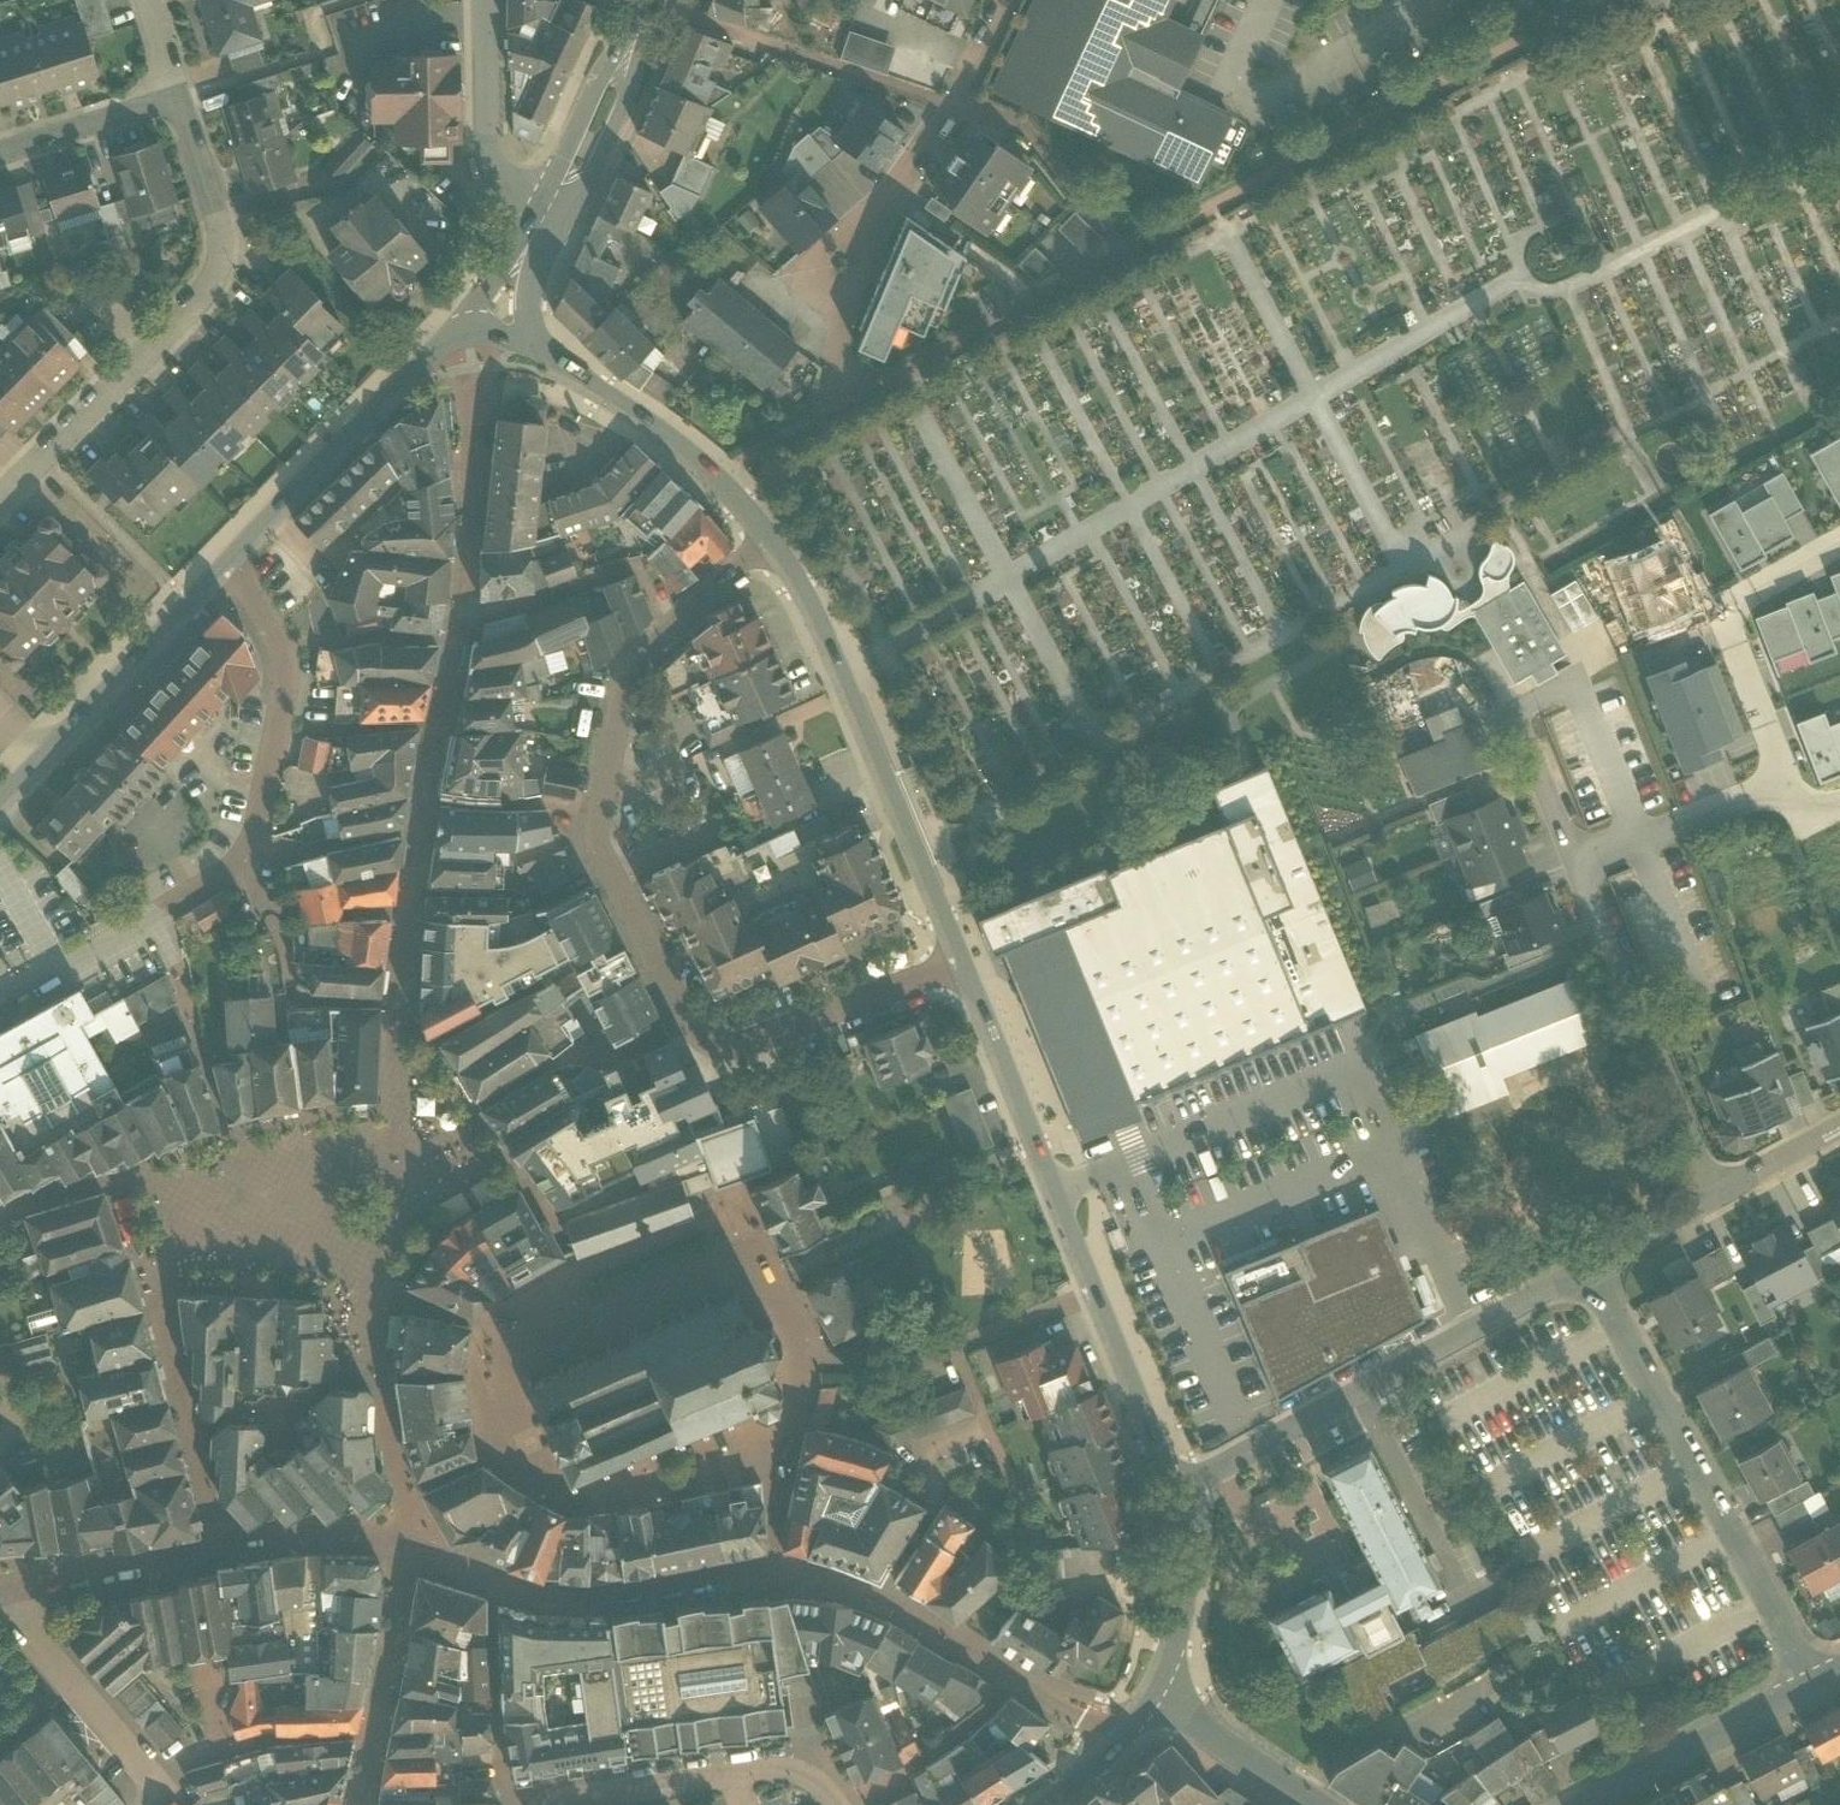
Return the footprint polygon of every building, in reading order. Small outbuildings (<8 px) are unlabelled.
[(79,11),(104,3),(103,0),(76,0),(79,11)] [(219,52),(259,39),(247,1),(249,0),(202,0),(219,52)] [(370,11),(404,10),(404,0),(370,0),(370,11)] [(507,28),(522,23),(538,18),(539,0),(507,0),(507,28)] [(557,2),(539,0),(538,18),(542,17),(548,20),(557,2)] [(565,0),(558,0),(557,2),(548,20),(555,24),(560,26),(570,2),(565,0)] [(576,0),(571,0),(570,2),(560,26),(584,38),(597,9),(576,0)] [(716,16),(742,25),(744,25),(767,33),(772,9),(756,8),(757,0),(698,0),(695,7),(716,16)] [(932,0),(903,0),(898,10),(948,33),(958,12),(932,0)] [(958,12),(964,15),(971,0),(932,0),(958,12)] [(992,91),(1198,189),(1231,120),(1174,93),(1200,38),(1162,20),(1171,0),(1035,0),(992,91)] [(104,3),(79,11),(84,25),(109,17),(104,3)] [(109,17),(84,25),(88,38),(113,30),(109,17)] [(538,18),(522,23),(520,37),(532,42),(542,17),(538,18)] [(560,26),(555,24),(545,47),(546,47),(541,58),(569,70),(584,38),(560,26)] [(84,25),(58,33),(75,87),(91,82),(88,74),(98,71),(88,38),(84,25)] [(719,42),(685,29),(659,87),(700,103),(709,83),(702,80),(706,72),(719,42)] [(896,47),(848,32),(839,60),(886,76),(896,47)] [(58,33),(34,41),(48,87),(58,84),(60,92),(75,87),(58,33)] [(520,37),(515,35),(507,34),(509,67),(512,68),(511,80),(510,81),(511,110),(545,125),(569,70),(541,58),(546,47),(532,42),(520,37)] [(34,41),(9,49),(26,103),(42,98),(40,90),(48,87),(34,41)] [(735,48),(719,42),(706,72),(721,78),(735,48)] [(0,51),(0,103),(1,102),(9,100),(12,107),(26,103),(9,49),(0,51)] [(258,50),(228,59),(233,75),(263,65),(258,50)] [(456,55),(395,57),(395,62),(371,62),(372,120),(396,119),(397,143),(421,143),(421,162),(450,161),(450,142),(458,142),(458,115),(459,115),(458,68),(457,68),(456,55)] [(277,74),(236,87),(241,102),(271,93),(273,98),(280,95),(283,91),(277,74)] [(732,92),(709,83),(700,103),(709,107),(732,92)] [(700,103),(659,87),(658,88),(659,89),(639,132),(638,131),(637,133),(684,154),(689,157),(690,156),(690,155),(689,155),(699,134),(716,142),(725,123),(707,116),(710,109),(711,110),(712,108),(700,103)] [(241,102),(225,107),(238,151),(280,138),(274,118),(277,112),(273,98),(271,93),(241,102)] [(904,132),(861,102),(836,138),(833,141),(844,149),(876,171),(886,158),(891,160),(900,146),(896,143),(904,132)] [(545,125),(511,110),(512,135),(536,144),(545,125)] [(333,111),(304,121),(339,152),(356,132),(333,111)] [(833,141),(836,138),(819,127),(810,135),(832,160),(844,149),(833,141)] [(339,152),(325,168),(340,181),(371,145),(356,132),(339,152)] [(804,184),(832,160),(810,135),(807,134),(792,148),(782,172),(790,180),(796,175),(804,184)] [(993,150),(971,135),(957,155),(956,154),(946,168),(948,169),(933,189),(955,205),(952,209),(985,232),(1029,168),(997,145),(993,150)] [(280,138),(238,151),(251,192),(293,179),(280,138)] [(157,144),(114,157),(127,198),(132,215),(134,215),(148,210),(153,225),(177,218),(173,203),(175,203),(157,144)] [(713,167),(690,156),(689,157),(684,154),(671,183),(700,197),(713,167)] [(86,165),(44,178),(57,219),(97,206),(99,206),(86,165)] [(650,192),(617,175),(598,215),(624,228),(631,231),(650,192)] [(804,184),(796,175),(790,180),(759,207),(798,251),(835,219),(822,203),(824,202),(808,185),(806,186),(804,184)] [(30,182),(16,186),(27,223),(41,219),(30,182)] [(0,191),(0,243),(9,241),(7,234),(28,227),(27,223),(16,186),(0,191)] [(674,189),(664,196),(678,217),(688,210),(674,189)] [(425,256),(375,197),(361,209),(358,205),(332,226),(345,242),(329,255),(368,301),(390,282),(396,290),(413,276),(408,270),(425,256)] [(951,211),(931,197),(924,208),(944,222),(951,211)] [(132,215),(127,198),(113,202),(123,234),(138,229),(134,215),(132,215)] [(123,234),(113,202),(99,206),(97,206),(107,239),(123,234)] [(1101,238),(1074,212),(1058,229),(1084,255),(1101,238)] [(624,228),(598,215),(592,228),(608,237),(608,238),(617,242),(624,228)] [(957,252),(906,218),(859,329),(863,332),(856,349),(883,360),(897,325),(923,336),(935,306),(944,310),(959,273),(951,269),(957,252)] [(266,236),(258,227),(244,239),(252,248),(257,244),(266,236)] [(608,237),(592,228),(582,250),(599,258),(608,238),(608,237)] [(112,255),(128,251),(123,234),(107,239),(112,255)] [(112,255),(107,239),(93,243),(98,260),(112,255)] [(687,240),(668,257),(679,271),(698,254),(687,240)] [(1035,248),(1018,265),(1036,282),(1053,265),(1035,248)] [(582,250),(553,312),(581,340),(607,313),(599,305),(607,297),(620,268),(599,258),(582,250)] [(318,297),(291,269),(266,295),(283,312),(318,347),(341,325),(315,299),(318,297)] [(0,273),(0,289),(12,286),(7,271),(0,273)] [(798,347),(716,280),(682,320),(764,388),(798,347)] [(63,325),(44,307),(34,317),(52,335),(63,325)] [(664,356),(614,307),(607,313),(581,340),(620,378),(639,391),(664,356)] [(268,327),(252,311),(241,321),(258,338),(265,345),(276,335),(268,327)] [(283,312),(268,327),(276,335),(265,345),(292,372),(305,358),(312,364),(324,353),(318,347),(283,312)] [(52,335),(34,317),(7,344),(51,388),(52,389),(79,362),(61,344),(52,335)] [(71,333),(63,325),(52,335),(61,344),(71,333)] [(243,353),(226,336),(216,347),(232,363),(240,371),(251,360),(243,353)] [(265,345),(258,338),(243,353),(251,360),(240,371),(266,397),(280,383),(286,390),(298,378),(292,372),(265,345)] [(7,344),(0,351),(0,424),(6,430),(9,432),(25,416),(22,414),(34,402),(35,404),(51,388),(7,344)] [(218,378),(202,361),(190,373),(206,389),(214,397),(226,385),(218,378)] [(240,371),(232,363),(218,378),(226,385),(214,397),(241,423),(255,409),(261,415),(273,404),(266,397),(240,371)] [(192,404),(175,388),(165,398),(181,415),(189,422),(200,412),(192,404)] [(214,397),(206,389),(192,404),(200,412),(189,422),(215,449),(229,435),(235,441),(247,429),(241,423),(214,397)] [(441,396),(399,419),(393,425),(425,483),(426,484),(446,476),(448,476),(441,396)] [(167,429),(150,413),(139,424),(151,436),(164,448),(175,437),(167,429)] [(189,422),(181,415),(167,429),(175,437),(164,448),(190,474),(204,460),(210,467),(222,455),(215,449),(189,422)] [(544,424),(500,419),(497,449),(495,449),(494,462),(539,468),(544,424)] [(425,483),(393,425),(377,441),(397,475),(406,492),(415,488),(425,483)] [(128,435),(117,446),(122,451),(137,465),(148,454),(141,447),(128,435)] [(151,436),(141,447),(148,454),(137,465),(122,451),(108,465),(103,460),(88,476),(143,531),(179,495),(184,500),(199,484),(190,474),(164,448),(151,436)] [(1810,453),(1839,507),(1839,437),(1810,453)] [(377,441),(294,521),(321,549),(397,475),(377,441)] [(634,444),(599,484),(548,502),(560,536),(619,516),(660,469),(634,444)] [(539,468),(494,462),(494,463),(495,464),(492,494),(490,494),(489,508),(490,508),(486,550),(528,546),(531,545),(539,468)] [(660,469),(619,516),(644,539),(653,530),(665,540),(700,510),(703,507),(660,469)] [(446,476),(426,484),(425,483),(415,488),(417,517),(435,516),(436,516),(454,518),(448,504),(446,476)] [(1741,573),(1766,559),(1763,554),(1793,537),(1770,498),(1741,514),(1734,501),(1709,516),(1741,573)] [(700,510),(665,540),(686,565),(704,550),(712,560),(730,545),(700,510)] [(417,517),(416,517),(401,520),(384,524),(362,539),(365,551),(449,558),(454,518),(436,516),(435,516),(417,517)] [(23,549),(14,548),(4,559),(2,557),(0,557),(0,651),(4,655),(3,656),(3,661),(10,668),(15,668),(22,661),(21,656),(21,655),(39,637),(47,637),(58,627),(60,629),(64,629),(67,626),(67,622),(65,619),(76,609),(75,601),(93,582),(94,583),(99,583),(106,576),(106,572),(99,565),(94,565),(93,566),(81,554),(73,556),(67,550),(69,542),(57,530),(58,529),(58,525),(51,518),(47,518),(40,525),(40,529),(41,530),(23,549)] [(686,565),(665,540),(648,557),(667,578),(686,565)] [(486,550),(480,550),(480,600),(482,600),(482,599),(533,591),(581,573),(577,563),(572,565),(567,552),(541,563),(541,562),(530,563),(528,546),(486,550)] [(365,551),(352,551),(328,598),(337,620),(374,614),(377,613),(378,595),(392,596),(393,582),(407,583),(406,597),(444,601),(449,558),(365,551)] [(686,565),(667,578),(678,591),(694,581),(686,565)] [(1430,621),(1450,609),(1428,571),(1366,607),(1388,644),(1430,621)] [(1501,580),(1509,593),(1472,614),(1514,684),(1565,654),(1516,572),(1501,580)] [(1830,576),(1839,606),(1839,573),(1830,576)] [(634,574),(603,587),(614,614),(625,641),(651,617),(634,574)] [(1576,579),(1550,593),(1571,633),(1598,619),(1576,579)] [(1509,593),(1501,580),(1450,609),(1430,621),(1437,634),(1472,614),(1509,593)] [(1812,592),(1785,603),(1787,608),(1756,621),(1772,663),(1804,651),(1809,664),(1836,654),(1812,592)] [(392,596),(378,595),(377,613),(393,614),(391,628),(439,633),(444,601),(406,597),(392,596)] [(526,613),(485,625),(483,641),(477,643),(477,642),(474,642),(469,671),(472,671),(472,670),(520,661),(533,656),(557,646),(573,636),(584,633),(590,631),(587,625),(575,596),(557,603),(527,617),(526,613)] [(737,601),(706,616),(709,623),(657,671),(669,698),(686,690),(773,650),(757,616),(746,621),(737,601)] [(201,645),(199,644),(190,655),(191,656),(157,693),(156,692),(150,698),(152,699),(122,731),(121,730),(120,732),(122,733),(160,768),(229,691),(238,699),(258,677),(244,637),(243,637),(241,629),(222,611),(204,631),(209,636),(201,645)] [(374,614),(346,619),(348,635),(376,628),(374,614)] [(614,614),(587,625),(590,631),(584,633),(594,667),(595,668),(625,641),(614,614)] [(379,643),(338,653),(341,662),(345,682),(354,683),(361,683),(381,683),(381,660),(386,656),(379,643)] [(437,646),(406,647),(397,649),(386,656),(381,660),(381,683),(430,684),(437,646)] [(336,652),(319,649),(317,658),(338,661),(336,652)] [(773,650),(686,690),(706,733),(734,720),(735,723),(744,718),(794,696),(773,650)] [(520,663),(472,673),(469,672),(462,702),(510,697),(525,696),(524,688),(523,683),(549,675),(544,656),(520,663)] [(338,661),(317,658),(315,671),(314,672),(318,687),(336,685),(345,683),(338,661)] [(1432,661),(1409,670),(1418,693),(1441,683),(1432,661)] [(1687,661),(1647,676),(1687,778),(1728,761),(1723,749),(1743,741),(1713,664),(1691,672),(1687,661)] [(354,683),(345,682),(345,683),(336,685),(334,722),(360,721),(361,683),(354,683)] [(430,684),(381,683),(361,683),(360,721),(423,718),(430,684)] [(538,685),(524,688),(525,696),(525,699),(533,701),(542,698),(538,685)] [(510,697),(462,702),(455,735),(513,730),(510,697)] [(1456,707),(1425,720),(1435,745),(1446,741),(1444,735),(1464,727),(1456,707)] [(1839,777),(1839,722),(1827,727),(1822,713),(1795,724),(1818,785),(1839,777)] [(744,718),(735,723),(734,720),(706,733),(704,734),(710,747),(749,729),(744,718)] [(1464,727),(1444,735),(1446,741),(1460,775),(1494,762),(1478,722),(1464,727)] [(513,730),(455,735),(443,793),(482,798),(516,798),(516,797),(521,791),(522,791),(520,729),(513,730)] [(418,730),(347,737),(348,748),(331,745),(330,745),(325,773),(326,773),(373,763),(413,754),(418,730)] [(781,732),(740,750),(756,786),(797,768),(781,732)] [(122,733),(107,749),(106,748),(96,759),(97,760),(84,774),(86,776),(77,786),(102,829),(112,818),(118,823),(123,823),(124,823),(132,814),(131,808),(146,793),(147,794),(166,773),(160,768),(122,733)] [(331,743),(304,738),(298,768),(324,774),(326,774),(326,773),(325,773),(330,745),(331,745),(331,743)] [(1435,745),(1401,759),(1415,793),(1460,775),(1446,741),(1435,745)] [(413,754),(373,763),(377,776),(330,787),(335,813),(336,813),(407,795),(413,754)] [(579,771),(547,765),(541,794),(573,800),(579,771)] [(1137,1095),(1366,1005),(1271,765),(1217,787),(1231,822),(974,921),(1066,1151),(1147,1119),(1137,1095)] [(797,768),(756,786),(773,822),(813,804),(797,768)] [(77,786),(76,783),(75,784),(75,785),(38,825),(37,825),(36,826),(74,860),(74,859),(74,858),(101,829),(101,830),(102,829),(77,786)] [(1468,788),(1428,804),(1436,825),(1445,821),(1450,820),(1449,818),(1476,808),(1468,788)] [(407,795),(336,813),(339,826),(341,837),(378,830),(403,822),(407,795)] [(1476,808),(1449,818),(1450,820),(1445,821),(1458,854),(1520,829),(1515,817),(1506,821),(1497,799),(1476,808)] [(515,812),(485,811),(442,807),(435,845),(516,848),(552,836),(547,811),(515,812)] [(776,858),(768,840),(731,857),(725,844),(640,883),(650,906),(657,903),(668,927),(679,922),(714,999),(794,961),(803,980),(849,959),(845,951),(845,950),(841,940),(860,931),(862,934),(874,929),(886,923),(885,920),(907,910),(883,859),(883,858),(871,832),(861,836),(854,822),(814,841),(814,840),(776,858)] [(339,826),(320,827),(325,839),(341,837),(339,826)] [(1520,829),(1458,854),(1471,886),(1479,883),(1523,865),(1515,845),(1524,841),(1520,829)] [(516,848),(512,850),(520,877),(531,873),(559,864),(567,861),(559,834),(552,836),(516,848)] [(399,838),(328,855),(334,879),(397,866),(401,838),(399,838)] [(491,850),(435,847),(429,885),(489,887),(490,869),(491,850)] [(328,855),(305,861),(313,886),(334,881),(334,879),(328,855)] [(1341,863),(1350,888),(1374,880),(1366,855),(1341,863)] [(87,889),(67,864),(55,875),(73,900),(87,889)] [(559,864),(531,873),(542,894),(568,881),(559,864)] [(313,886),(292,890),(303,925),(340,921),(336,906),(394,902),(397,868),(313,886)] [(1471,886),(1464,889),(1469,902),(1484,896),(1479,883),(1471,886)] [(1493,911),(1509,950),(1558,931),(1542,892),(1493,911)] [(556,920),(581,907),(574,894),(549,907),(556,920)] [(231,918),(223,895),(193,913),(205,933),(231,918)] [(507,898),(428,897),(425,919),(479,922),(479,920),(496,923),(505,918),(506,917),(507,898)] [(581,907),(556,920),(564,935),(589,921),(581,907)] [(564,935),(555,941),(567,961),(573,971),(557,984),(565,996),(578,987),(619,959),(595,917),(589,921),(564,935)] [(479,922),(425,919),(422,939),(471,940),(491,941),(503,937),(504,937),(503,926),(507,926),(505,918),(496,923),(479,920),(479,922)] [(390,920),(341,922),(340,921),(303,925),(294,928),(294,945),(332,948),(332,953),(348,954),(347,966),(384,968),(390,920)] [(471,940),(423,940),(421,978),(470,977),(471,977),(471,958),(506,954),(503,937),(491,941),(489,941),(471,940)] [(555,941),(519,961),(521,964),(527,983),(567,961),(555,941)] [(347,966),(343,966),(342,959),(334,958),(322,960),(321,965),(310,964),(295,961),(298,988),(315,993),(380,995),(384,968),(347,966)] [(613,1046),(653,1026),(619,959),(578,987),(613,1046)] [(521,964),(488,974),(494,987),(499,998),(527,983),(521,964)] [(264,971),(247,973),(248,997),(265,996),(264,971)] [(167,973),(124,998),(137,1025),(177,1002),(167,973)] [(470,977),(421,978),(419,1010),(420,1010),(470,981),(477,995),(494,987),(488,974),(479,977),(471,977),(470,977)] [(1576,978),(1476,1018),(1474,1012),(1415,1035),(1447,1116),(1506,1093),(1500,1077),(1602,1036),(1578,976),(1576,977),(1576,978)] [(470,981),(420,1010),(427,1041),(447,1030),(483,1007),(477,995),(470,981)] [(1820,991),(1829,1016),(1839,1012),(1839,983),(1820,991)] [(492,1014),(441,1046),(457,1069),(528,1023),(528,1024),(560,1000),(565,996),(557,984),(551,985),(533,995),(532,995),(492,1014)] [(136,1083),(137,1084),(124,1092),(128,1100),(124,1103),(88,1037),(122,1018),(114,1003),(94,1014),(80,989),(67,996),(68,998),(66,998),(66,997),(0,1034),(0,1196),(3,1200),(30,1185),(32,1188),(59,1172),(64,1181),(92,1165),(95,1171),(123,1156),(126,1162),(154,1147),(157,1152),(186,1136),(158,1072),(136,1083)] [(289,1043),(275,1045),(272,995),(265,996),(248,997),(251,1049),(257,1114),(300,1107),(289,1043)] [(248,997),(229,999),(230,1041),(231,1043),(234,1061),(213,1064),(227,1122),(257,1114),(251,1049),(248,997)] [(530,1026),(459,1072),(475,1100),(538,1063),(548,1053),(540,1040),(560,1025),(571,1017),(560,1000),(528,1024),(530,1026)] [(329,1007),(286,1010),(288,1027),(311,1026),(330,1024),(329,1007)] [(379,1007),(329,1007),(330,1024),(331,1060),(336,1100),(375,1099),(379,1007)] [(1803,1026),(1810,1043),(1805,1045),(1814,1066),(1818,1064),(1825,1081),(1839,1075),(1839,1012),(1829,1016),(1803,1026)] [(912,1023),(863,1042),(880,1085),(929,1067),(924,1054),(931,1051),(930,1049),(936,1046),(925,1019),(912,1024),(912,1023)] [(572,1041),(560,1025),(540,1040),(548,1053),(552,1057),(572,1041)] [(328,1037),(312,1039),(311,1026),(288,1027),(302,1106),(336,1100),(331,1060),(328,1037)] [(212,1098),(191,1039),(150,1054),(158,1072),(186,1136),(210,1129),(208,1121),(217,1119),(212,1098)] [(1758,1043),(1734,1052),(1740,1067),(1764,1057),(1758,1043)] [(1764,1057),(1778,1093),(1792,1088),(1787,1076),(1777,1052),(1764,1057)] [(653,1079),(641,1053),(615,1065),(630,1098),(631,1098),(631,1099),(639,1095),(636,1088),(653,1079)] [(1740,1067),(1739,1067),(1745,1081),(1720,1091),(1717,1100),(1720,1109),(1726,1124),(1722,1134),(1726,1143),(1735,1147),(1745,1144),(1749,1134),(1776,1123),(1766,1098),(1778,1093),(1764,1057),(1740,1067)] [(600,1072),(589,1067),(572,1083),(582,1095),(597,1087),(607,1083),(601,1072),(600,1072)] [(1802,1071),(1787,1076),(1792,1088),(1800,1108),(1814,1102),(1802,1071)] [(548,1072),(482,1110),(504,1143),(566,1104),(548,1072)] [(970,1088),(943,1099),(966,1156),(994,1145),(970,1088)] [(755,1114),(727,1124),(728,1126),(697,1136),(704,1154),(714,1185),(716,1189),(772,1169),(771,1165),(773,1164),(755,1114)] [(712,1117),(689,1125),(694,1136),(716,1129),(712,1117)] [(677,1164),(644,1177),(649,1191),(681,1180),(686,1195),(689,1194),(690,1195),(711,1188),(711,1186),(714,1185),(704,1154),(677,1164)] [(796,1168),(751,1189),(761,1213),(760,1213),(768,1231),(769,1230),(780,1254),(796,1246),(797,1248),(809,1242),(808,1241),(826,1233),(813,1204),(826,1198),(818,1181),(805,1187),(796,1168)] [(649,1191),(564,1221),(577,1257),(604,1247),(606,1253),(616,1250),(614,1244),(652,1230),(654,1236),(664,1232),(662,1227),(694,1216),(686,1195),(681,1180),(649,1191)] [(544,1222),(537,1225),(518,1190),(474,1215),(499,1262),(512,1286),(532,1274),(564,1257),(544,1222)] [(104,1193),(28,1218),(40,1257),(46,1272),(69,1264),(122,1247),(104,1193)] [(1827,1204),(1834,1218),(1839,1229),(1839,1198),(1827,1204)] [(1280,1397),(1417,1324),(1374,1213),(1227,1273),(1280,1397)] [(499,1262),(474,1215),(455,1226),(433,1249),(471,1280),(482,1271),(488,1282),(496,1295),(512,1286),(499,1262)] [(1834,1218),(1806,1232),(1819,1256),(1839,1245),(1839,1229),(1834,1218)] [(1785,1227),(1742,1250),(1767,1295),(1810,1271),(1785,1227)] [(1819,1256),(1825,1269),(1838,1262),(1839,1265),(1839,1245),(1819,1256)] [(1721,1246),(1692,1261),(1706,1289),(1734,1274),(1721,1246)] [(122,1247),(69,1264),(74,1278),(52,1286),(60,1319),(42,1324),(44,1333),(45,1333),(61,1328),(88,1320),(143,1308),(129,1261),(122,1247)] [(433,1249),(408,1287),(473,1317),(493,1297),(489,1292),(488,1293),(484,1289),(488,1282),(482,1271),(471,1280),(433,1249)] [(40,1257),(5,1272),(12,1287),(18,1284),(18,1285),(46,1272),(40,1257)] [(850,1291),(841,1275),(807,1293),(834,1340),(889,1310),(871,1279),(850,1291)] [(1692,1279),(1651,1301),(1676,1346),(1716,1324),(1692,1279)] [(705,1305),(639,1335),(637,1328),(632,1330),(633,1334),(629,1336),(632,1342),(613,1350),(610,1344),(606,1346),(608,1352),(589,1360),(587,1354),(582,1356),(584,1362),(565,1370),(562,1365),(558,1366),(561,1372),(533,1384),(531,1378),(526,1380),(572,1486),(576,1484),(574,1479),(601,1467),(604,1473),(608,1471),(606,1465),(625,1457),(628,1462),(632,1461),(629,1455),(649,1447),(651,1452),(656,1450),(653,1445),(672,1436),(674,1442),(677,1441),(679,1444),(684,1442),(681,1436),(701,1428),(703,1434),(708,1432),(705,1426),(725,1418),(728,1424),(733,1422),(730,1416),(750,1408),(752,1414),(755,1412),(757,1417),(767,1421),(777,1416),(781,1406),(778,1401),(782,1393),(777,1391),(770,1374),(775,1369),(769,1363),(774,1350),(782,1350),(782,1344),(774,1344),(769,1332),(774,1326),(770,1322),(764,1327),(751,1322),(751,1314),(744,1314),(737,1298),(739,1293),(735,1292),(733,1296),(711,1306),(707,1297),(702,1299),(705,1305)] [(236,1296),(182,1294),(181,1294),(179,1296),(185,1342),(184,1342),(184,1345),(194,1346),(193,1377),(202,1378),(201,1397),(198,1400),(197,1409),(204,1416),(213,1417),(220,1410),(221,1409),(229,1409),(229,1410),(231,1410),(236,1296)] [(278,1298),(236,1296),(231,1410),(234,1410),(239,1406),(246,1399),(256,1400),(265,1393),(273,1393),(278,1298)] [(314,1300),(278,1298),(273,1393),(295,1394),(310,1380),(310,1377),(329,1378),(335,1373),(336,1356),(332,1351),(332,1337),(330,1334),(321,1334),(322,1310),(314,1309),(314,1300)] [(143,1310),(89,1323),(98,1361),(89,1363),(89,1361),(77,1364),(78,1374),(100,1369),(100,1370),(155,1357),(143,1310)] [(463,1326),(402,1314),(397,1351),(464,1356),(470,1327),(466,1326),(463,1326)] [(44,1333),(10,1343),(10,1345),(12,1345),(16,1358),(17,1358),(22,1371),(23,1370),(27,1383),(28,1383),(32,1393),(48,1388),(50,1384),(48,1377),(57,1375),(45,1333),(44,1333)] [(1767,1338),(1743,1351),(1752,1365),(1775,1353),(1767,1338)] [(1074,1345),(1045,1357),(1040,1343),(996,1361),(1020,1421),(1041,1412),(1093,1391),(1074,1345)] [(397,1351),(394,1379),(394,1380),(463,1377),(463,1376),(464,1356),(397,1351)] [(1743,1351),(1713,1368),(1720,1380),(1742,1368),(1743,1370),(1752,1365),(1743,1351)] [(100,1370),(79,1375),(88,1418),(89,1418),(166,1398),(155,1357),(100,1370)] [(1720,1380),(1699,1391),(1724,1436),(1766,1413),(1743,1370),(1742,1368),(1720,1380)] [(463,1377),(394,1380),(403,1436),(470,1426),(463,1377)] [(820,1386),(818,1396),(816,1407),(809,1420),(806,1432),(819,1430),(823,1431),(834,1386),(820,1386)] [(965,1387),(943,1396),(954,1423),(976,1414),(965,1387)] [(1093,1391),(1041,1412),(1055,1446),(1048,1448),(1063,1484),(1123,1459),(1111,1432),(1113,1431),(1115,1423),(1101,1387),(1093,1391)] [(355,1392),(329,1391),(310,1408),(307,1425),(311,1429),(319,1437),(320,1437),(327,1445),(342,1445),(343,1433),(365,1434),(365,1433),(366,1405),(370,1401),(371,1394),(366,1388),(359,1388),(355,1392)] [(943,1396),(929,1402),(940,1428),(954,1423),(943,1396)] [(166,1398),(89,1418),(88,1418),(80,1421),(95,1475),(48,1488),(59,1549),(103,1547),(121,1545),(122,1549),(202,1535),(186,1469),(166,1398)] [(940,1428),(929,1402),(916,1407),(926,1434),(940,1428)] [(916,1407),(903,1413),(913,1439),(926,1434),(916,1407)] [(903,1413),(872,1425),(890,1448),(913,1439),(903,1413)] [(257,1425),(226,1424),(212,1436),(211,1458),(217,1458),(216,1479),(218,1481),(221,1481),(220,1496),(249,1528),(272,1508),(273,1508),(274,1507),(250,1481),(269,1465),(269,1454),(262,1453),(263,1433),(257,1425)] [(403,1436),(417,1478),(474,1456),(470,1426),(403,1436)] [(823,1431),(819,1430),(806,1432),(799,1464),(874,1482),(890,1454),(861,1441),(840,1435),(823,1431)] [(365,1434),(343,1433),(342,1445),(327,1445),(320,1437),(319,1437),(306,1449),(345,1492),(344,1493),(351,1501),(359,1510),(377,1494),(378,1474),(373,1468),(370,1433),(365,1433),(365,1434)] [(1776,1442),(1739,1461),(1760,1500),(1797,1481),(1776,1442)] [(1325,1592),(1270,1621),(1298,1675),(1347,1650),(1356,1645),(1343,1620),(1383,1599),(1388,1596),(1394,1608),(1411,1599),(1418,1612),(1429,1607),(1422,1594),(1440,1585),(1433,1573),(1442,1568),(1434,1553),(1425,1557),(1425,1556),(1424,1556),(1368,1448),(1368,1447),(1368,1446),(1322,1469),(1323,1471),(1380,1580),(1331,1605),(1325,1592)] [(290,1455),(269,1454),(269,1465),(250,1481),(274,1507),(273,1508),(287,1524),(310,1503),(327,1522),(351,1501),(344,1493),(345,1492),(306,1449),(298,1448),(290,1455)] [(1123,1459),(1063,1484),(1066,1493),(1061,1495),(1080,1542),(1082,1546),(1107,1543),(1133,1540),(1131,1536),(1125,1522),(1139,1516),(1129,1492),(1132,1485),(1129,1478),(1130,1478),(1123,1459)] [(874,1482),(799,1464),(789,1514),(819,1524),(824,1513),(833,1493),(863,1500),(874,1482)] [(21,1490),(0,1465),(0,1550),(1,1551),(2,1553),(24,1551),(24,1550),(56,1547),(56,1550),(59,1549),(48,1488),(47,1483),(21,1490)] [(513,1488),(482,1466),(424,1494),(450,1542),(492,1519),(510,1510),(519,1520),(534,1501),(513,1488)] [(924,1508),(878,1482),(852,1523),(853,1523),(830,1563),(844,1568),(865,1577),(865,1576),(879,1583),(896,1554),(906,1538),(910,1532),(924,1508)] [(742,1486),(716,1492),(724,1558),(757,1552),(756,1551),(759,1551),(762,1551),(764,1549),(765,1547),(766,1545),(766,1543),(766,1540),(763,1504),(746,1507),(742,1486)] [(1792,1489),(1766,1502),(1773,1516),(1799,1502),(1792,1489)] [(684,1512),(671,1514),(673,1521),(651,1525),(651,1527),(646,1528),(655,1572),(724,1558),(716,1492),(682,1500),(684,1512)] [(510,1510),(492,1519),(492,1520),(499,1525),(496,1530),(488,1527),(482,1532),(478,1527),(450,1542),(456,1547),(510,1568),(540,1505),(534,1501),(519,1520),(510,1510)] [(1799,1502),(1773,1516),(1783,1533),(1800,1523),(1811,1518),(1801,1501),(1799,1502)] [(562,1517),(540,1505),(510,1568),(541,1579),(558,1580),(561,1544),(553,1542),(562,1517)] [(922,1540),(917,1546),(895,1582),(922,1599),(980,1546),(967,1533),(972,1525),(945,1505),(926,1534),(925,1534),(922,1540)] [(633,1530),(617,1532),(623,1578),(655,1572),(646,1528),(651,1527),(651,1525),(647,1508),(630,1511),(633,1530)] [(615,1513),(601,1515),(605,1580),(623,1578),(617,1532),(615,1513)] [(852,1523),(824,1513),(819,1524),(822,1525),(806,1556),(830,1563),(853,1523),(852,1523)] [(819,1524),(789,1514),(784,1551),(806,1556),(822,1525),(819,1524)] [(601,1515),(588,1517),(589,1582),(605,1580),(601,1515)] [(588,1517),(562,1517),(553,1542),(561,1544),(558,1580),(589,1582),(588,1517)] [(1817,1530),(1811,1518),(1800,1523),(1807,1536),(1817,1530)] [(1820,1534),(1839,1570),(1839,1524),(1820,1534)] [(917,1546),(922,1540),(910,1532),(906,1538),(917,1546)] [(1787,1552),(1808,1591),(1839,1574),(1839,1570),(1820,1534),(1787,1552)] [(980,1546),(922,1599),(955,1622),(1012,1571),(985,1540),(980,1546)] [(1082,1546),(1036,1551),(1039,1579),(1110,1571),(1107,1543),(1082,1546)] [(305,1556),(270,1560),(277,1607),(279,1606),(302,1604),(305,1556)] [(302,1604),(279,1606),(285,1640),(287,1672),(288,1672),(307,1673),(318,1673),(318,1646),(317,1631),(324,1627),(322,1604),(320,1590),(321,1556),(305,1556),(302,1604)] [(372,1557),(321,1556),(320,1590),(380,1594),(380,1565),(372,1557)] [(270,1560),(217,1569),(218,1576),(220,1592),(229,1590),(231,1612),(230,1622),(238,1621),(278,1617),(277,1607),(270,1560)] [(218,1576),(179,1583),(181,1590),(171,1592),(183,1658),(227,1649),(227,1648),(229,1629),(230,1622),(231,1612),(229,1590),(220,1592),(218,1576)] [(485,1599),(418,1578),(410,1628),(453,1644),(459,1623),(484,1631),(485,1599)] [(380,1594),(320,1590),(322,1604),(340,1605),(338,1627),(377,1628),(380,1594)] [(171,1592),(132,1599),(133,1605),(119,1608),(114,1602),(84,1628),(87,1635),(82,1639),(82,1645),(91,1655),(88,1660),(87,1661),(99,1676),(120,1658),(128,1668),(133,1674),(135,1673),(144,1665),(183,1658),(171,1592)] [(1122,1610),(1097,1594),(1088,1609),(1113,1625),(1122,1610)] [(703,1606),(676,1609),(677,1616),(663,1618),(663,1613),(638,1617),(638,1615),(611,1618),(612,1623),(606,1624),(623,1753),(629,1752),(630,1756),(656,1752),(656,1748),(678,1745),(679,1749),(697,1746),(697,1742),(719,1739),(719,1743),(746,1739),(745,1735),(786,1729),(778,1673),(790,1671),(808,1668),(806,1663),(787,1603),(786,1599),(778,1600),(768,1601),(767,1598),(704,1607),(703,1606)] [(845,1605),(825,1603),(824,1603),(786,1599),(787,1603),(806,1663),(820,1658),(835,1660),(835,1664),(858,1673),(861,1666),(869,1654),(888,1623),(849,1608),(844,1607),(845,1605)] [(1383,1599),(1343,1620),(1356,1645),(1347,1650),(1352,1661),(1336,1670),(1364,1725),(1390,1711),(1378,1687),(1423,1664),(1424,1663),(1417,1649),(1408,1632),(1402,1636),(1383,1599)] [(1510,1601),(1460,1627),(1476,1657),(1526,1631),(1517,1614),(1510,1601)] [(536,1617),(498,1608),(500,1667),(505,1667),(506,1691),(500,1691),(500,1705),(513,1778),(564,1770),(625,1759),(623,1753),(606,1624),(605,1617),(562,1618),(536,1617)] [(1035,1620),(1017,1608),(990,1642),(1038,1672),(1052,1649),(1061,1636),(1060,1636),(1047,1628),(1052,1619),(1040,1612),(1035,1620)] [(1113,1625),(1088,1609),(1084,1615),(1076,1610),(1060,1636),(1061,1636),(1052,1649),(1072,1661),(1076,1655),(1098,1668),(1114,1641),(1106,1636),(1113,1625)] [(1541,1635),(1528,1609),(1517,1614),(1526,1631),(1531,1641),(1541,1635)] [(238,1621),(230,1622),(229,1629),(238,1629),(238,1621)] [(916,1640),(889,1623),(888,1623),(869,1654),(861,1666),(863,1667),(867,1659),(894,1676),(916,1642),(916,1640)] [(338,1627),(331,1627),(331,1675),(318,1676),(318,1673),(307,1673),(307,1704),(362,1703),(368,1676),(377,1628),(338,1627)] [(1460,1627),(1417,1649),(1424,1663),(1423,1664),(1433,1683),(1477,1660),(1476,1657),(1460,1627)] [(453,1644),(410,1628),(409,1629),(410,1629),(410,1634),(411,1634),(406,1666),(405,1666),(404,1671),(459,1687),(459,1671),(460,1646),(453,1644)] [(285,1640),(227,1648),(227,1649),(231,1681),(241,1679),(255,1677),(287,1672),(285,1640)] [(954,1664),(916,1642),(894,1676),(894,1681),(896,1683),(931,1704),(935,1696),(954,1664)] [(486,1647),(460,1646),(459,1671),(486,1668),(486,1647)] [(120,1658),(99,1676),(107,1685),(128,1668),(120,1658)] [(894,1676),(867,1659),(863,1667),(867,1674),(868,1677),(874,1694),(877,1700),(898,1693),(895,1686),(896,1683),(894,1681),(894,1676)] [(979,1677),(955,1663),(935,1696),(955,1712),(961,1705),(971,1694),(969,1693),(979,1677)] [(867,1674),(863,1667),(861,1666),(858,1673),(868,1677),(867,1674)] [(128,1668),(107,1685),(116,1696),(138,1678),(138,1677),(135,1673),(133,1674),(128,1668)] [(486,1668),(459,1671),(459,1687),(459,1698),(487,1698),(487,1697),(486,1668)] [(459,1687),(404,1671),(400,1696),(435,1704),(437,1694),(458,1698),(459,1687)] [(287,1672),(255,1677),(258,1715),(275,1713),(274,1707),(281,1705),(292,1704),(288,1672),(287,1672)] [(138,1678),(116,1696),(126,1707),(148,1688),(139,1677),(138,1677),(138,1678)] [(255,1677),(241,1679),(242,1686),(230,1716),(237,1739),(260,1733),(258,1715),(255,1677)] [(992,1685),(980,1678),(981,1678),(979,1677),(969,1693),(971,1694),(961,1705),(970,1714),(983,1704),(994,1685),(992,1684),(992,1685)] [(1580,1694),(1563,1702),(1552,1680),(1529,1692),(1546,1725),(1548,1730),(1545,1732),(1547,1735),(1550,1734),(1559,1750),(1598,1729),(1580,1694)] [(148,1688),(126,1707),(135,1718),(157,1699),(148,1688)] [(874,1694),(831,1712),(832,1714),(833,1714),(837,1723),(832,1725),(831,1725),(829,1726),(849,1772),(851,1771),(851,1770),(856,1768),(860,1777),(860,1778),(861,1780),(901,1762),(894,1743),(893,1743),(885,1724),(886,1723),(884,1719),(884,1720),(877,1700),(874,1694)] [(435,1704),(400,1696),(391,1732),(433,1730),(461,1728),(461,1716),(460,1709),(435,1704)] [(1047,1722),(1010,1696),(991,1717),(1017,1739),(1027,1748),(1047,1722)] [(487,1712),(487,1698),(459,1698),(460,1709),(461,1716),(488,1715),(488,1712),(487,1712)] [(157,1699),(135,1718),(144,1728),(165,1710),(157,1699)] [(292,1704),(281,1705),(274,1707),(275,1713),(258,1715),(260,1733),(277,1731),(356,1728),(362,1703),(307,1704),(292,1704)] [(1810,1725),(1827,1756),(1839,1748),(1839,1708),(1810,1725)] [(165,1710),(144,1728),(152,1738),(174,1720),(165,1710)] [(1528,1735),(1515,1713),(1502,1721),(1516,1742),(1528,1735)] [(919,1751),(903,1714),(886,1723),(885,1724),(893,1743),(894,1743),(901,1762),(919,1751)] [(0,1757),(0,1804),(56,1804),(75,1789),(78,1791),(99,1773),(100,1773),(51,1715),(0,1757)] [(488,1715),(461,1716),(461,1728),(462,1754),(489,1749),(488,1715)] [(1499,1717),(1469,1736),(1486,1762),(1516,1742),(1502,1721),(1499,1717)] [(174,1720),(152,1738),(161,1749),(183,1730),(174,1720)] [(1546,1725),(1528,1735),(1543,1761),(1560,1753),(1559,1750),(1550,1734),(1547,1735),(1545,1732),(1548,1730),(1546,1725)] [(462,1754),(461,1728),(433,1730),(433,1732),(391,1734),(386,1757),(433,1755),(433,1759),(460,1760),(462,1754)] [(994,1742),(980,1728),(970,1737),(988,1758),(998,1752),(994,1742)] [(1486,1762),(1474,1770),(1486,1787),(1491,1795),(1519,1777),(1543,1761),(1528,1735),(1516,1742),(1486,1762)] [(1781,1735),(1740,1757),(1759,1794),(1799,1773),(1800,1772),(1791,1754),(1781,1735)] [(970,1737),(941,1757),(953,1781),(988,1758),(970,1737)] [(1027,1748),(1017,1739),(998,1752),(988,1758),(1013,1788),(1047,1766),(1027,1748)] [(274,1747),(221,1762),(228,1787),(244,1779),(278,1765),(278,1769),(348,1762),(353,1740),(274,1747)] [(1336,1769),(1328,1782),(1363,1804),(1380,1804),(1395,1781),(1403,1786),(1423,1756),(1402,1741),(1396,1747),(1385,1740),(1336,1769)] [(1134,1772),(1154,1796),(1162,1804),(1205,1804),(1217,1796),(1170,1743),(1134,1772)] [(1804,1747),(1791,1754),(1800,1772),(1799,1773),(1806,1785),(1820,1777),(1804,1747)] [(433,1755),(386,1757),(382,1784),(405,1783),(429,1782),(433,1782),(433,1766),(433,1759),(433,1755)] [(941,1757),(925,1768),(937,1792),(953,1781),(941,1757)] [(953,1781),(965,1804),(985,1804),(1013,1788),(988,1758),(953,1781)] [(1543,1761),(1519,1777),(1535,1804),(1560,1789),(1543,1761)] [(221,1762),(188,1772),(184,1775),(202,1797),(205,1795),(206,1794),(228,1787),(221,1762)] [(192,1804),(317,1804),(339,1801),(348,1762),(278,1769),(278,1765),(244,1779),(228,1787),(206,1794),(205,1795),(202,1797),(192,1804)] [(458,1766),(433,1766),(433,1782),(433,1785),(458,1784),(458,1781),(458,1766)] [(1670,1789),(1679,1804),(1722,1804),(1731,1800),(1725,1790),(1712,1767),(1670,1789)] [(937,1792),(925,1768),(914,1774),(922,1792),(927,1794),(929,1796),(920,1801),(922,1804),(944,1804),(937,1792)] [(1431,1804),(1476,1804),(1471,1799),(1486,1787),(1474,1770),(1436,1799),(1431,1804)] [(1133,1771),(1120,1781),(1118,1777),(1097,1793),(1106,1804),(1133,1804),(1134,1804),(1135,1804),(1143,1804),(1154,1796),(1134,1772),(1133,1771)] [(99,1773),(78,1791),(89,1804),(106,1804),(118,1795),(99,1773)] [(458,1781),(458,1784),(459,1804),(481,1804),(481,1801),(498,1800),(490,1779),(458,1781)] [(937,1792),(944,1804),(965,1804),(953,1781),(937,1792)] [(1395,1781),(1380,1804),(1431,1804),(1403,1786),(1395,1781)] [(1725,1790),(1731,1800),(1734,1804),(1755,1804),(1741,1781),(1725,1790)] [(458,1784),(433,1785),(433,1782),(429,1782),(429,1793),(433,1793),(433,1798),(433,1804),(459,1804),(458,1784)] [(405,1798),(405,1783),(382,1784),(378,1804),(433,1804),(433,1798),(405,1798)] [(1641,1804),(1679,1804),(1670,1789),(1641,1804)] [(1229,1791),(1223,1793),(1217,1796),(1205,1804),(1258,1804),(1242,1795),(1235,1792),(1229,1791)] [(891,1804),(922,1804),(920,1801),(916,1793),(891,1804)] [(1097,1793),(1080,1804),(1106,1804),(1097,1793)] [(106,1804),(126,1804),(118,1795),(106,1804)] [(1143,1804),(1162,1804),(1154,1796),(1143,1804)]
